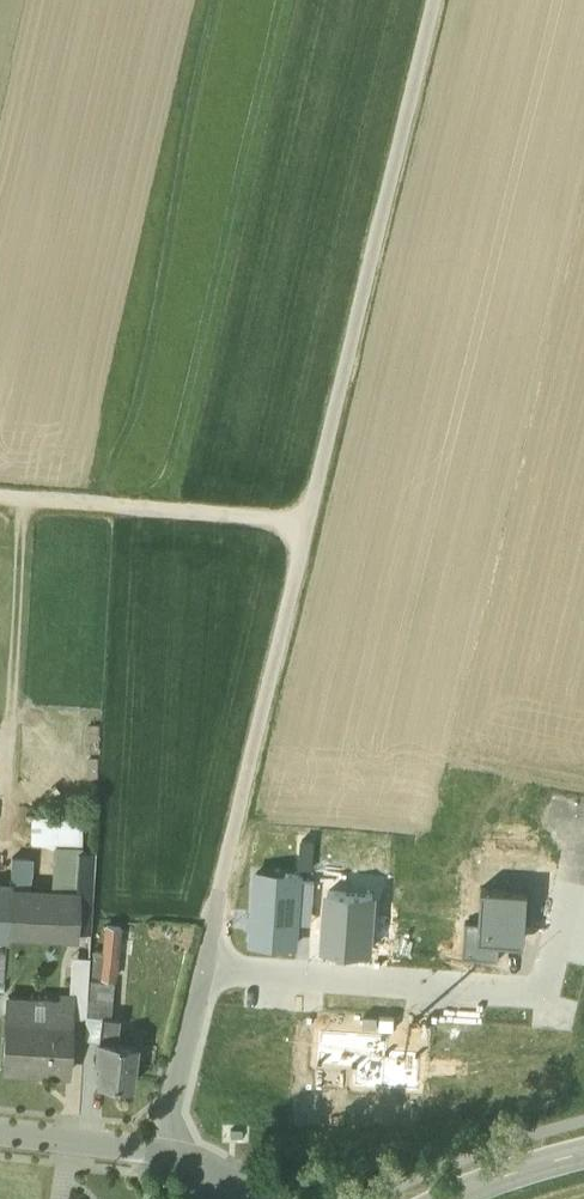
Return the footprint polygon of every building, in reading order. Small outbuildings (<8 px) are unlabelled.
[(78,809),(30,808),(29,825),(35,830),(54,831),(54,838),(78,838),(78,809)] [(301,857),(313,858),(315,832),(304,831),(301,857)] [(78,838),(54,838),(52,885),(75,886),(91,887),(93,844),(78,843),(78,838)] [(27,850),(10,849),(9,877),(10,877),(9,883),(27,884),(28,852),(27,850)] [(251,934),(298,938),(300,914),(303,870),(304,864),(257,860),(251,934)] [(300,914),(313,915),(316,870),(303,870),(300,914)] [(7,927),(9,883),(10,877),(9,877),(0,877),(0,927),(7,927)] [(481,914),(480,930),(501,932),(526,933),(529,881),(483,878),(481,914)] [(323,940),(375,943),(378,883),(327,880),(323,940)] [(27,884),(9,883),(8,917),(73,921),(75,886),(52,885),(27,884)] [(122,889),(112,888),(110,908),(120,909),(122,889)] [(481,914),(466,913),(464,948),(500,951),(501,932),(480,930),(481,914)] [(118,918),(105,917),(102,943),(100,967),(113,969),(118,918)] [(102,943),(93,942),(91,966),(100,967),(102,943)] [(86,966),(68,965),(67,996),(84,997),(85,972),(86,966)] [(110,973),(85,972),(84,997),(83,1008),(99,1009),(99,1007),(108,1008),(110,973)] [(68,1011),(4,1007),(1,1060),(65,1064),(68,1011)] [(133,1037),(115,1035),(119,1009),(108,1008),(99,1007),(99,1009),(96,1032),(95,1032),(93,1051),(98,1052),(95,1072),(128,1076),(133,1037)] [(99,1009),(83,1008),(82,1030),(95,1032),(96,1032),(99,1009)]
